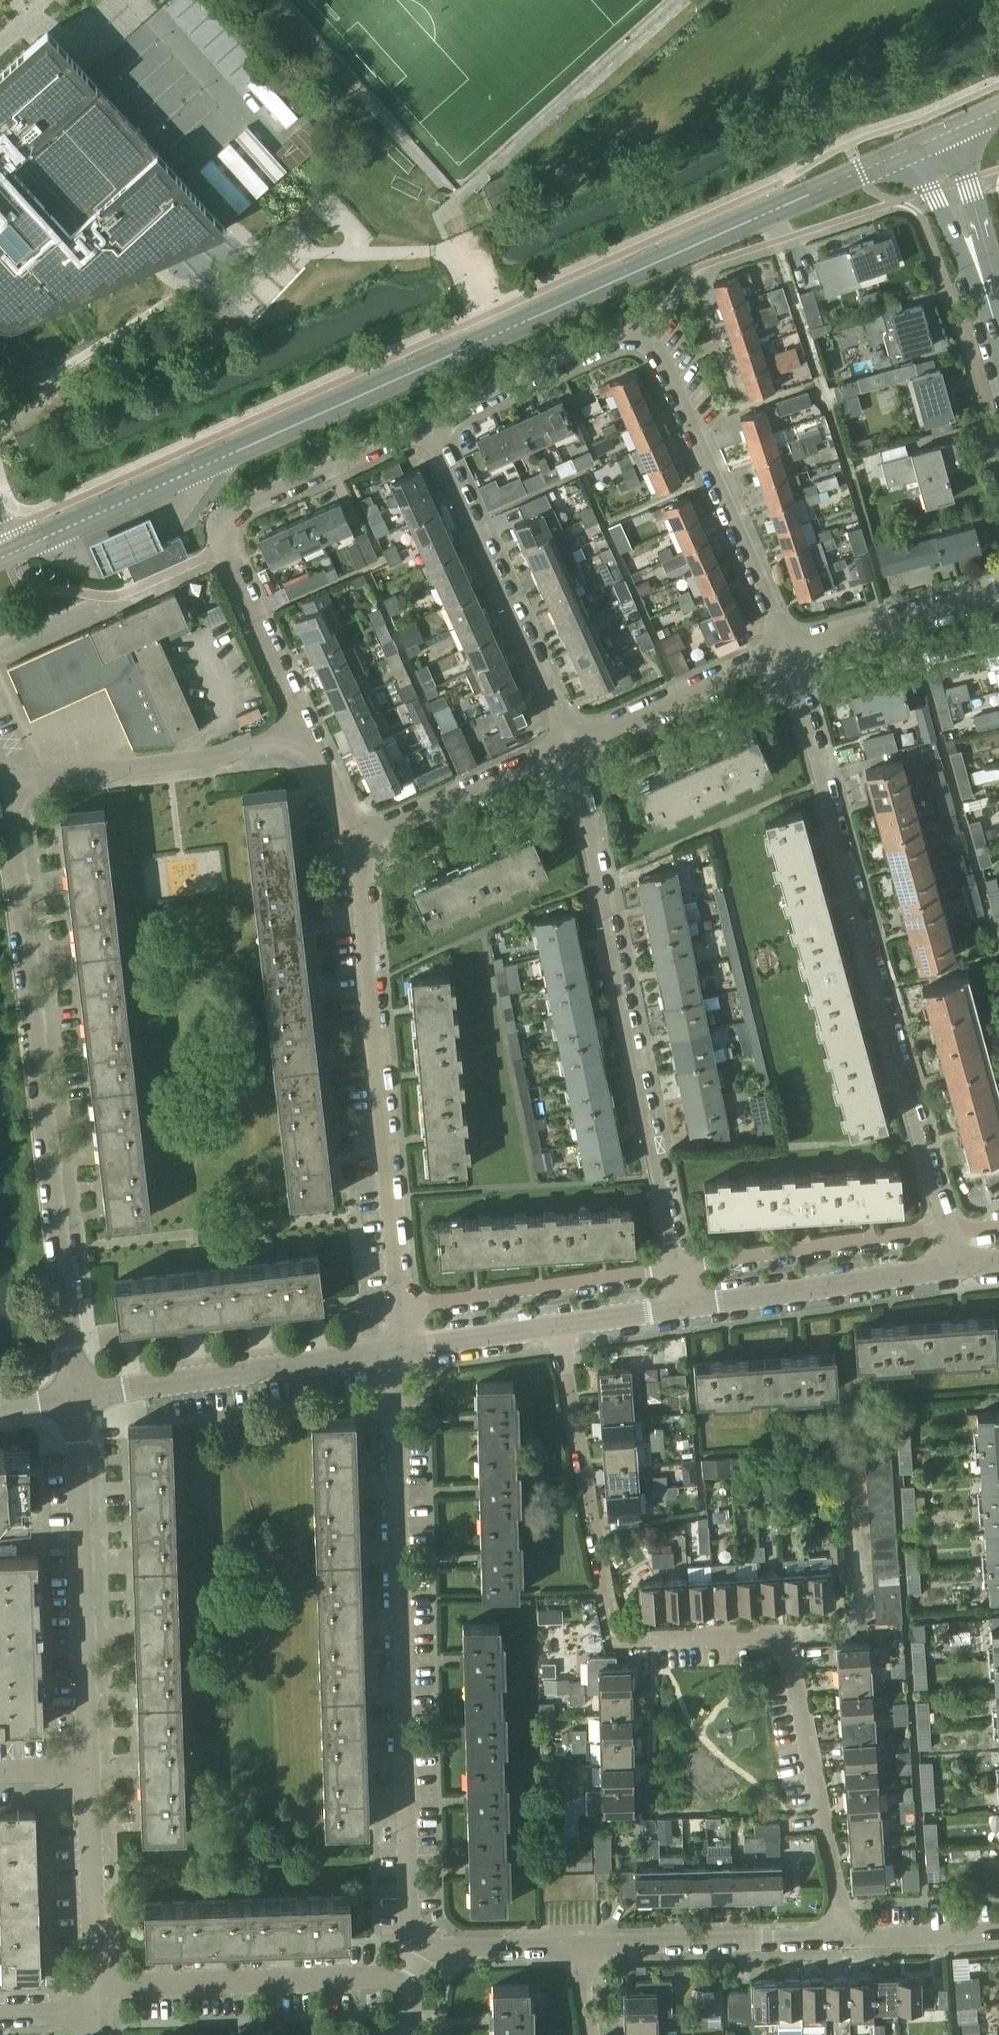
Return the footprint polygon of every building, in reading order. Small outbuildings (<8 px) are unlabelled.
[(0,322),(5,323),(10,323),(15,322),(19,321),(226,228),(56,40),(46,29),(37,37),(0,70),(0,322)] [(514,197),(503,174),(484,184),(494,206),(514,197)] [(899,263),(890,234),(827,255),(831,267),(852,260),(857,277),(899,263)] [(747,271),(712,283),(720,307),(744,299),(739,283),(750,279),(747,271)] [(879,303),(860,310),(866,333),(873,331),(872,329),(880,327),(881,329),(886,328),(886,330),(883,334),(888,352),(893,355),(933,344),(922,304),(899,310),(897,303),(896,298),(879,303)] [(744,299),(720,307),(727,329),(751,321),(776,313),(773,305),(748,313),(744,299)] [(863,330),(859,312),(829,320),(833,338),(863,330)] [(751,321),(727,329),(734,351),(759,344),(754,329),(779,322),(776,313),(751,321)] [(759,344),(734,351),(742,374),(766,366),(759,344)] [(793,348),(775,354),(777,362),(796,356),(793,348)] [(796,356),(777,362),(780,370),(798,364),(796,356)] [(952,416),(945,392),(939,368),(916,375),(913,363),(858,378),(861,390),(912,376),(925,423),(952,416)] [(766,366),(742,374),(749,396),(773,388),(766,366)] [(641,394),(631,372),(597,387),(600,395),(612,390),(618,405),(641,394)] [(804,391),(775,401),(779,413),(808,404),(804,391)] [(651,416),(648,408),(641,394),(618,405),(628,426),(651,416)] [(573,426),(561,399),(539,409),(551,436),(573,426)] [(601,408),(597,399),(580,406),(584,415),(601,408)] [(775,405),(739,417),(746,439),(771,431),(766,417),(778,413),(775,405)] [(551,436),(539,409),(519,418),(531,445),(551,436)] [(661,438),(654,423),(651,416),(628,426),(638,448),(661,438)] [(531,445),(519,418),(498,428),(510,455),(531,445)] [(613,422),(601,427),(605,436),(617,431),(613,422)] [(43,438),(39,430),(37,425),(15,436),(20,447),(43,438)] [(816,427),(797,433),(799,438),(802,446),(803,446),(821,440),(816,427)] [(510,455),(498,428),(477,437),(489,464),(510,455)] [(778,454),(771,431),(746,439),(754,461),(778,454)] [(608,436),(592,443),(597,454),(613,446),(608,436)] [(661,438),(638,448),(647,470),(671,460),(661,438)] [(799,438),(787,442),(789,450),(802,446),(799,438)] [(945,476),(943,468),(964,462),(959,440),(939,446),(938,444),(911,452),(911,453),(907,454),(904,444),(879,450),(882,461),(881,461),(887,484),(918,476),(921,488),(923,487),(928,503),(951,497),(947,481),(949,480),(948,475),(945,476)] [(802,446),(789,450),(792,458),(804,454),(802,446)] [(785,476),(778,454),(754,461),(761,484),(785,476)] [(570,458),(563,461),(568,473),(576,470),(570,458)] [(671,460),(647,470),(657,491),(680,481),(671,460)] [(563,461),(555,465),(560,477),(568,473),(563,461)] [(632,466),(621,471),(624,480),(636,474),(632,466)] [(428,488),(425,481),(418,467),(390,479),(400,501),(428,488)] [(785,476),(761,484),(768,506),(792,499),(788,485),(799,482),(796,473),(785,476)] [(624,480),(617,483),(620,491),(628,487),(640,482),(636,474),(624,480)] [(835,474),(813,481),(814,483),(816,491),(817,491),(838,484),(835,474)] [(505,502),(527,492),(521,480),(520,477),(499,487),(505,502)] [(529,477),(521,480),(527,492),(534,488),(529,477)] [(814,483),(801,487),(804,495),(816,491),(814,483)] [(437,509),(431,496),(428,488),(400,501),(409,521),(437,509)] [(816,491),(804,495),(807,503),(819,499),(816,491)] [(551,532),(542,512),(552,507),(545,492),(518,504),(524,519),(513,523),(523,545),(551,532)] [(687,495),(652,511),(655,518),(667,513),(673,528),(697,517),(687,495)] [(800,521),(792,499),(768,506),(776,529),(800,521)] [(352,528),(339,501),(311,514),(323,541),(352,528)] [(379,510),(375,503),(364,508),(367,515),(379,510)] [(590,506),(578,511),(582,519),(594,513),(590,506)] [(150,507),(88,534),(103,566),(164,539),(150,507)] [(446,529),(443,523),(437,509),(409,521),(418,542),(446,529)] [(382,517),(379,510),(367,515),(370,523),(382,517)] [(594,513),(582,519),(586,527),(597,521),(594,513)] [(323,541),(311,514),(287,525),(299,552),(323,541)] [(697,517),(673,528),(683,549),(706,539),(697,517)] [(620,521),(608,526),(619,551),(631,546),(620,521)] [(807,543),(800,521),(776,529),(783,551),(807,543)] [(941,557),(979,547),(973,524),(935,535),(936,536),(891,548),(889,540),(874,544),(882,572),(941,556),(941,557)] [(299,552),(287,525),(259,537),(272,564),(299,552)] [(860,526),(847,530),(854,553),(867,549),(860,526)] [(829,528),(816,531),(819,540),(831,536),(829,528)] [(455,550),(449,537),(446,529),(418,542),(427,563),(455,550)] [(378,559),(365,531),(354,536),(367,563),(378,559)] [(560,553),(551,532),(523,545),(532,566),(560,553)] [(831,536),(819,540),(822,548),(834,544),(831,536)] [(135,577),(181,556),(184,554),(186,554),(181,544),(178,537),(167,542),(167,543),(137,556),(134,565),(138,574),(134,575),(135,577)] [(672,554),(660,559),(665,570),(688,559),(693,570),(716,560),(706,539),(683,549),(672,554)] [(807,543),(783,551),(790,573),(826,562),(822,548),(819,540),(807,543)] [(397,551),(394,544),(382,550),(385,557),(397,551)] [(668,546),(657,552),(660,559),(672,554),(668,546)] [(609,547),(597,553),(601,560),(612,555),(609,547)] [(580,569),(571,548),(560,553),(532,566),(541,586),(580,569)] [(465,571),(461,563),(455,550),(427,563),(436,583),(465,571)] [(402,561),(397,551),(385,557),(389,567),(402,561)] [(865,554),(853,557),(860,580),(871,577),(865,554)] [(612,555),(601,560),(604,568),(616,563),(612,555)] [(842,558),(833,561),(835,569),(845,565),(842,558)] [(725,581),(722,575),(716,560),(693,570),(702,592),(725,581)] [(826,562),(790,573),(798,597),(834,586),(826,562)] [(330,580),(325,569),(310,575),(315,587),(330,580)] [(578,594),(574,584),(585,579),(580,569),(541,586),(551,607),(578,594)] [(474,592),(465,571),(436,583),(446,604),(474,592)] [(315,587),(310,575),(285,587),(290,598),(315,587)] [(366,584),(362,575),(351,580),(354,589),(366,584)] [(645,580),(635,585),(639,594),(649,590),(645,580)] [(725,581),(702,592),(712,613),(735,603),(725,581)] [(628,589),(616,594),(619,601),(631,596),(628,589)] [(688,589),(676,594),(679,602),(691,597),(688,589)] [(200,728),(158,634),(188,621),(174,590),(174,591),(125,612),(124,610),(115,613),(116,616),(7,665),(30,717),(105,684),(133,745),(172,741),(200,728)] [(342,624),(326,590),(301,601),(306,613),(295,618),(305,641),(332,628),(342,624)] [(483,612),(474,592),(446,604),(455,625),(483,612)] [(397,601),(394,594),(382,599),(385,606),(397,601)] [(588,615),(578,594),(551,607),(560,628),(588,615)] [(631,596),(619,601),(623,610),(635,604),(631,596)] [(691,597),(679,602),(683,610),(695,605),(691,597)] [(402,611),(397,601),(385,606),(389,616),(402,611)] [(712,613),(697,620),(707,642),(745,625),(735,603),(712,613)] [(220,604),(201,612),(207,625),(225,616),(220,604)] [(378,609),(367,613),(373,628),(371,629),(374,635),(387,630),(384,623),(378,609)] [(492,633),(483,612),(455,625),(464,646),(492,633)] [(597,636),(588,615),(560,628),(569,649),(597,636)] [(189,621),(166,631),(169,639),(192,629),(189,621)] [(667,627),(656,631),(659,638),(669,633),(667,627)] [(342,650),(332,628),(305,641),(315,662),(342,650)] [(397,651),(387,630),(374,635),(384,657),(397,651)] [(647,630),(635,635),(638,643),(650,638),(647,630)] [(502,654),(492,633),(464,646),(473,666),(502,654)] [(674,634),(660,640),(666,654),(680,647),(674,634)] [(606,657),(597,636),(569,649),(578,669),(606,657)] [(650,638),(638,643),(642,651),(654,646),(650,638)] [(421,651),(416,642),(404,648),(408,657),(421,651)] [(679,649),(666,655),(675,674),(688,669),(679,649)] [(352,672),(342,650),(315,662),(325,684),(352,672)] [(407,674),(397,651),(384,657),(394,680),(407,674)] [(473,666),(464,671),(474,691),(483,687),(511,675),(502,654),(473,666)] [(615,677),(606,657),(578,669),(588,691),(608,682),(612,691),(632,682),(627,671),(615,677)] [(945,689),(939,667),(926,670),(942,728),(954,725),(953,719),(949,704),(945,689)] [(362,694),(352,672),(325,684),(335,707),(362,694)] [(417,696),(407,674),(394,680),(404,702),(417,696)] [(520,695),(511,675),(483,687),(492,708),(520,695)] [(435,684),(432,677),(419,683),(422,689),(435,684)] [(908,710),(899,681),(875,688),(883,717),(908,710)] [(439,694),(435,684),(422,689),(426,699),(439,694)] [(962,684),(945,689),(949,704),(959,701),(966,699),(962,684)] [(883,717),(875,688),(849,695),(858,724),(883,717)] [(372,716),(362,694),(335,707),(345,729),(372,716)] [(489,734),(483,737),(490,754),(507,747),(504,741),(514,736),(509,726),(530,717),(520,695),(492,708),(501,728),(489,734)] [(427,718),(417,696),(404,702),(414,723),(427,718)] [(439,698),(428,702),(432,710),(442,705),(439,698)] [(959,701),(949,704),(953,719),(963,716),(959,701)] [(923,742),(936,738),(926,703),(914,707),(923,742)] [(443,708),(433,713),(439,725),(441,731),(452,726),(457,724),(448,706),(443,708)] [(994,710),(973,715),(977,730),(997,725),(994,710)] [(382,738),(372,716),(345,729),(355,751),(382,738)] [(437,740),(427,718),(414,723),(424,745),(437,740)] [(467,741),(461,728),(455,731),(452,726),(441,731),(446,741),(449,740),(453,747),(467,741)] [(770,767),(754,732),(694,759),(710,794),(770,767)] [(892,732),(862,740),(865,752),(866,757),(896,749),(895,744),(892,732)] [(382,738),(355,751),(364,772),(391,760),(397,757),(402,754),(393,733),(382,738)] [(953,739),(946,741),(948,748),(955,746),(953,739)] [(934,740),(918,745),(922,761),(939,756),(934,740)] [(973,794),(961,749),(949,752),(961,797),(973,794)] [(407,780),(397,757),(391,760),(364,772),(375,795),(407,780)] [(710,794),(694,759),(634,786),(650,821),(710,794)] [(918,825),(909,792),(900,759),(864,769),(882,835),(918,825)] [(421,785),(454,770),(449,760),(416,774),(421,785)] [(971,771),(975,783),(998,776),(998,774),(996,764),(971,771)] [(941,769),(929,772),(932,785),(944,781),(941,769)] [(292,854),(288,819),(285,789),(242,793),(250,859),(292,854)] [(948,791),(934,795),(940,817),(954,813),(948,791)] [(817,872),(809,841),(800,809),(763,820),(780,882),(817,872)] [(111,875),(107,841),(103,810),(61,815),(68,880),(111,875)] [(954,815),(940,818),(945,834),(958,830),(954,815)] [(993,864),(980,818),(968,821),(980,867),(993,864)] [(936,890),(927,857),(918,825),(882,835),(900,900),(936,890)] [(547,868),(531,833),(471,860),(487,895),(547,868)] [(300,922),(296,889),(292,854),(250,859),(258,927),(300,922)] [(961,854),(949,857),(954,875),(966,872),(961,854)] [(487,895),(471,860),(412,887),(428,922),(487,895)] [(713,866),(701,868),(705,885),(717,882),(713,866)] [(681,902),(674,869),(637,877),(643,909),(681,902)] [(834,935),(826,904),(817,872),(780,882),(798,945),(834,935)] [(119,943),(115,909),(111,875),(68,880),(76,948),(119,943)] [(996,876),(984,880),(998,935),(998,887),(996,876)] [(974,882),(963,885),(971,915),(982,911),(974,882)] [(722,890),(713,893),(719,917),(721,929),(731,927),(728,915),(722,890)] [(954,956),(945,923),(936,890),(900,900),(917,966),(954,956)] [(687,934),(681,902),(643,909),(650,941),(687,934)] [(584,977),(577,945),(571,913),(533,921),(546,984),(584,977)] [(308,988),(304,955),(300,922),(258,927),(266,993),(308,988)] [(734,938),(731,927),(721,929),(724,941),(734,938)] [(694,966),(687,934),(650,941),(656,973),(694,966)] [(852,998),(843,966),(834,935),(798,945),(815,1008),(852,998)] [(126,1010),(123,977),(119,943),(76,948),(84,1015),(126,1010)] [(739,963),(737,951),(727,953),(730,965),(739,963)] [(534,1118),(502,955),(493,957),(536,1170),(545,1168),(536,1128),(535,1119),(534,1118)] [(700,997),(694,966),(656,973),(662,1004),(700,997)] [(453,1038),(450,1005),(447,973),(410,976),(416,1041),(453,1038)] [(745,988),(742,975),(733,977),(736,990),(745,988)] [(597,1040),(590,1008),(584,977),(546,984),(559,1048),(597,1040)] [(973,1035),(965,1006),(957,977),(920,987),(936,1045),(973,1035)] [(316,1056),(312,1021),(308,988),(266,993),(273,1061),(316,1056)] [(748,1000),(745,988),(736,990),(739,1002),(748,1000)] [(706,1028),(700,997),(662,1004),(669,1036),(706,1028)] [(869,1060),(860,1029),(852,998),(815,1008),(832,1070),(869,1060)] [(134,1077),(130,1044),(126,1010),(84,1015),(92,1082),(134,1077)] [(754,1024),(751,1012),(742,1014),(745,1026),(754,1024)] [(742,1024),(730,1026),(732,1038),(745,1035),(742,1024)] [(706,1028),(669,1036),(675,1068),(713,1061),(706,1028)] [(989,1094),(981,1065),(973,1035),(936,1045),(952,1104),(989,1094)] [(760,1048),(757,1036),(748,1038),(751,1051),(760,1048)] [(459,1102),(456,1070),(453,1038),(416,1041),(422,1106),(459,1102)] [(610,1104),(603,1072),(597,1040),(559,1048),(572,1111),(610,1104)] [(324,1124),(320,1090),(316,1056),(273,1061),(281,1129),(324,1124)] [(886,1123),(877,1092),(869,1060),(832,1070),(849,1133),(886,1123)] [(719,1092),(713,1061),(675,1068),(682,1099),(719,1092)] [(142,1145),(138,1111),(134,1077),(92,1082),(100,1150),(142,1145)] [(719,1092),(682,1099),(688,1132),(710,1127),(712,1139),(713,1144),(729,1141),(726,1124),(719,1092)] [(997,1123),(989,1094),(952,1104),(968,1162),(980,1159),(998,1154),(998,1132),(997,1123)] [(466,1167),(463,1135),(459,1102),(422,1106),(428,1171),(466,1167)] [(622,1167),(616,1136),(610,1104),(572,1111),(585,1175),(622,1167)] [(544,1116),(534,1118),(535,1119),(536,1128),(542,1127),(545,1122),(544,1116)] [(332,1195),(328,1157),(324,1124),(281,1129),(290,1200),(332,1195)] [(150,1215),(146,1179),(142,1145),(100,1150),(108,1220),(150,1215)] [(980,1159),(991,1195),(998,1194),(998,1154),(980,1159)] [(901,1208),(899,1170),(834,1174),(836,1212),(901,1208)] [(836,1212),(834,1174),(768,1178),(771,1216),(836,1212)] [(771,1216),(768,1178),(703,1182),(705,1220),(771,1216)] [(633,1248),(631,1210),(565,1214),(568,1252),(633,1248)] [(568,1252),(565,1214),(500,1218),(503,1256),(568,1252)] [(503,1256),(500,1218),(435,1222),(437,1260),(503,1256)] [(322,1300),(317,1257),(250,1265),(255,1307),(322,1300)] [(255,1307),(250,1265),(182,1273),(187,1315),(255,1307)] [(187,1315),(182,1273),(114,1281),(119,1323),(187,1315)] [(998,1354),(995,1316),(924,1322),(927,1360),(942,1358),(942,1362),(981,1359),(980,1356),(998,1354)] [(927,1360),(924,1322),(853,1327),(856,1365),(872,1364),(872,1367),(911,1364),(911,1361),(927,1360)] [(837,1390),(834,1352),(763,1358),(766,1395),(781,1394),(782,1397),(821,1394),(821,1391),(837,1390)] [(766,1395),(763,1358),(693,1363),(696,1400),(712,1399),(712,1402),(751,1399),(751,1396),(766,1395)] [(630,1393),(628,1368),(597,1370),(599,1395),(630,1393)] [(683,1374),(661,1376),(662,1388),(683,1386),(683,1374)] [(659,1390),(658,1380),(644,1381),(645,1391),(659,1390)] [(518,1437),(517,1399),(512,1399),(512,1382),(476,1383),(477,1453),(514,1452),(514,1437),(518,1437)] [(660,1401),(659,1390),(645,1391),(646,1402),(660,1401)] [(632,1417),(630,1393),(599,1395),(601,1419),(632,1417)] [(976,1412),(980,1474),(998,1472),(998,1411),(976,1412)] [(634,1441),(632,1417),(601,1419),(603,1443),(634,1441)] [(356,1486),(355,1452),(354,1418),(311,1420),(313,1488),(356,1486)] [(174,1493),(173,1458),(172,1424),(129,1426),(131,1494),(174,1493)] [(912,1473),(909,1425),(896,1426),(899,1474),(912,1473)] [(663,1438),(662,1428),(648,1429),(649,1440),(663,1438)] [(663,1449),(663,1438),(649,1440),(649,1450),(663,1449)] [(636,1465),(634,1441),(603,1443),(605,1467),(636,1465)] [(28,1446),(3,1448),(0,1448),(0,1515),(30,1512),(28,1446)] [(890,1459),(889,1446),(864,1448),(865,1461),(890,1459)] [(944,1448),(921,1449),(922,1458),(945,1457),(944,1448)] [(519,1507),(519,1487),(518,1467),(515,1468),(514,1452),(477,1453),(479,1524),(516,1523),(516,1507),(519,1507)] [(728,1458),(700,1460),(701,1476),(729,1474),(728,1458)] [(891,1471),(890,1459),(865,1461),(866,1473),(891,1471)] [(637,1488),(636,1465),(605,1467),(607,1491),(637,1488)] [(892,1484),(891,1471),(866,1473),(867,1486),(892,1484)] [(980,1474),(984,1535),(998,1534),(998,1472),(980,1474)] [(666,1486),(665,1475),(651,1476),(652,1487),(666,1486)] [(893,1496),(892,1484),(867,1486),(867,1498),(893,1496)] [(666,1486),(652,1487),(653,1498),(667,1497),(673,1496),(678,1491),(677,1485),(666,1486)] [(358,1554),(357,1520),(356,1486),(313,1488),(316,1556),(358,1554)] [(916,1533),(913,1486),(900,1487),(903,1534),(916,1533)] [(639,1513),(637,1488),(607,1491),(608,1516),(639,1513)] [(176,1561),(175,1527),(174,1493),(131,1494),(133,1562),(176,1561)] [(893,1509),(893,1496),(867,1498),(868,1510),(893,1509)] [(894,1521),(893,1509),(868,1510),(869,1523),(894,1521)] [(895,1534),(894,1521),(869,1523),(870,1535),(895,1534)] [(521,1577),(521,1557),(520,1537),(517,1537),(516,1523),(479,1524),(481,1594),(518,1593),(518,1577),(521,1577)] [(896,1546),(895,1534),(870,1535),(871,1548),(896,1546)] [(984,1535),(988,1596),(998,1595),(998,1534),(984,1535)] [(845,1581),(842,1540),(829,1541),(830,1556),(807,1557),(806,1557),(809,1604),(834,1602),(833,1582),(845,1581)] [(809,1604),(806,1557),(807,1557),(806,1543),(794,1544),(795,1558),(782,1559),(783,1573),(785,1605),(809,1604)] [(767,1545),(757,1546),(758,1559),(768,1559),(767,1545)] [(897,1558),(896,1546),(871,1548),(872,1560),(897,1558)] [(921,1594),(917,1546),(904,1547),(908,1595),(921,1594)] [(710,1564),(709,1550),(699,1550),(700,1564),(710,1564)] [(672,1566),(672,1552),(661,1553),(662,1567),(672,1566)] [(662,1567),(661,1553),(650,1554),(651,1568),(662,1567)] [(361,1622),(360,1588),(358,1554),(316,1556),(318,1624),(361,1622)] [(40,1639),(37,1555),(0,1556),(0,1727),(32,1726),(32,1713),(31,1713),(31,1702),(42,1702),(40,1639)] [(898,1571),(897,1558),(872,1560),(873,1573),(898,1571)] [(179,1629),(178,1595),(176,1561),(133,1562),(136,1630),(179,1629)] [(737,1609),(735,1577),(734,1562),(710,1564),(711,1578),(713,1610),(737,1609)] [(899,1583),(898,1571),(873,1573),(873,1585),(899,1583)] [(785,1605),(783,1573),(759,1575),(761,1607),(785,1605)] [(761,1607),(759,1575),(735,1577),(737,1609),(761,1607)] [(713,1610),(711,1578),(687,1580),(689,1612),(713,1610)] [(689,1612),(687,1580),(663,1582),(665,1613),(689,1612)] [(665,1613),(663,1582),(639,1583),(641,1615),(665,1613)] [(900,1596),(899,1583),(873,1585),(874,1598),(900,1596)] [(900,1608),(900,1596),(874,1598),(875,1610),(900,1608)] [(901,1621),(900,1608),(875,1610),(876,1622),(901,1621)] [(550,1610),(537,1610),(538,1623),(550,1623),(550,1610)] [(363,1690),(362,1656),(361,1622),(318,1624),(320,1692),(363,1690)] [(505,1677),(504,1639),(499,1639),(498,1622),(461,1623),(463,1694),(500,1693),(500,1678),(505,1677)] [(990,1627),(994,1688),(998,1688),(998,1627),(990,1627)] [(181,1697),(180,1663),(179,1629),(136,1630),(138,1698),(181,1697)] [(927,1688),(924,1641),(911,1642),(914,1689),(927,1688)] [(870,1667),(868,1642),(837,1644),(838,1669),(870,1667)] [(904,1664),(904,1654),(890,1655),(890,1665),(904,1664)] [(630,1691),(629,1666),(615,1666),(615,1656),(591,1657),(587,1661),(588,1692),(599,1692),(599,1691),(630,1691)] [(553,1661),(541,1662),(542,1675),(554,1675),(553,1661)] [(905,1675),(904,1664),(890,1665),(891,1676),(905,1675)] [(871,1690),(870,1667),(838,1669),(840,1692),(871,1690)] [(568,1677),(544,1678),(545,1691),(568,1690),(568,1677)] [(583,1692),(583,1682),(569,1682),(569,1693),(583,1692)] [(365,1758),(364,1724),(363,1690),(320,1692),(323,1760),(365,1758)] [(873,1714),(871,1690),(840,1692),(842,1716),(873,1714)] [(631,1714),(630,1691),(599,1691),(599,1692),(599,1715),(631,1714)] [(583,1703),(583,1692),(569,1693),(569,1704),(583,1703)] [(507,1747),(506,1727),(506,1708),(501,1708),(500,1693),(463,1694),(465,1764),(503,1763),(503,1747),(507,1747)] [(183,1765),(182,1731),(181,1697),(138,1698),(140,1766),(183,1765)] [(907,1712),(907,1701),(893,1702),(894,1713),(907,1712)] [(931,1749),(928,1701),(915,1702),(918,1750),(931,1749)] [(551,1702),(537,1702),(537,1713),(551,1713),(551,1702)] [(908,1723),(907,1712),(894,1713),(894,1724),(908,1723)] [(631,1739),(631,1714),(599,1715),(600,1740),(631,1739)] [(874,1738),(873,1714),(842,1716),(843,1740),(874,1738)] [(552,1717),(538,1717),(538,1733),(552,1733),(552,1717)] [(571,1730),(562,1733),(562,1741),(571,1741),(585,1740),(585,1729),(571,1730)] [(876,1763),(874,1738),(843,1740),(845,1765),(876,1763)] [(632,1763),(631,1739),(600,1740),(601,1763),(632,1763)] [(585,1751),(585,1740),(571,1741),(571,1751),(585,1751)] [(911,1761),(910,1750),(896,1751),(897,1762),(911,1761)] [(368,1826),(367,1792),(365,1758),(323,1760),(325,1828),(368,1826)] [(911,1771),(911,1761),(897,1762),(898,1772),(911,1771)] [(935,1810),(932,1762),(919,1763),(922,1811),(935,1810)] [(509,1815),(508,1796),(508,1777),(503,1777),(503,1763),(465,1764),(467,1835),(505,1834),(504,1815),(509,1815)] [(633,1787),(632,1763),(601,1763),(601,1788),(633,1787)] [(878,1787),(876,1763),(845,1765),(846,1789),(878,1787)] [(186,1833),(185,1799),(183,1765),(140,1766),(143,1834),(186,1833)] [(586,1789),(586,1778),(550,1779),(550,1790),(586,1789)] [(633,1811),(633,1787),(601,1788),(602,1812),(633,1811)] [(879,1812),(878,1787),(846,1789),(848,1814),(879,1812)] [(559,1791),(543,1791),(543,1807),(554,1807),(559,1802),(559,1791)] [(914,1810),(913,1799),(899,1800),(900,1811),(914,1810)] [(34,1809),(0,1810),(0,1978),(41,1976),(34,1809)] [(915,1821),(914,1810),(900,1811),(901,1821),(915,1821)] [(881,1836),(879,1812),(848,1814),(850,1838),(881,1836)] [(720,1816),(707,1816),(707,1825),(720,1825),(720,1816)] [(658,1818),(658,1830),(670,1829),(670,1817),(658,1818)] [(779,1841),(779,1822),(754,1823),(754,1835),(755,1850),(765,1849),(765,1841),(779,1841)] [(939,1870),(936,1823),(923,1824),(926,1871),(939,1870)] [(511,1889),(510,1868),(510,1848),(505,1848),(505,1834),(467,1835),(469,1906),(506,1904),(506,1889),(511,1889)] [(755,1850),(754,1835),(744,1835),(744,1850),(755,1850)] [(706,1851),(706,1836),(696,1837),(696,1851),(706,1851)] [(883,1860),(881,1836),(850,1838),(851,1861),(883,1860)] [(658,1852),(657,1837),(647,1838),(648,1852),(658,1852)] [(668,1837),(658,1837),(659,1852),(669,1852),(668,1837)] [(914,1846),(902,1846),(903,1848),(903,1858),(915,1858),(914,1846)] [(590,1847),(565,1848),(565,1868),(591,1867),(590,1847)] [(731,1853),(707,1854),(708,1866),(708,1898),(732,1897),(732,1865),(731,1853)] [(884,1884),(883,1860),(851,1861),(853,1886),(884,1884)] [(610,1897),(609,1863),(595,1863),(596,1871),(597,1897),(610,1897)] [(793,1883),(793,1864),(755,1865),(756,1896),(781,1896),(781,1883),(793,1883)] [(756,1896),(755,1865),(732,1865),(732,1897),(756,1896)] [(684,1898),(683,1866),(659,1867),(660,1899),(684,1898)] [(708,1898),(708,1866),(683,1866),(684,1898),(708,1898)] [(634,1868),(618,1868),(619,1896),(635,1895),(635,1899),(660,1899),(659,1867),(634,1868)] [(904,1869),(902,1869),(903,1889),(919,1888),(918,1868),(904,1869)] [(583,1898),(582,1871),(570,1872),(571,1898),(583,1898)] [(597,1897),(596,1871),(582,1871),(583,1898),(597,1897)] [(559,1898),(558,1872),(544,1873),(544,1899),(559,1898)] [(571,1898),(570,1872),(558,1872),(559,1898),(571,1898)] [(350,1938),(348,1895),(280,1897),(282,1940),(350,1938)] [(282,1940),(280,1897),(212,1900),(214,1942),(282,1940)] [(214,1942),(212,1900),(144,1902),(146,1945),(214,1942)] [(897,2008),(896,1976),(873,1977),(874,2009),(897,2008)] [(920,1976),(896,1976),(897,2008),(934,2007),(933,1988),(921,1989),(920,1976)] [(874,2009),(873,1977),(848,1978),(850,2009),(874,2009)] [(976,1977),(955,1979),(957,2006),(979,2004),(976,1977)] [(824,1978),(800,1979),(802,2011),(802,2022),(825,2022),(825,2010),(826,2010),(824,1978)] [(850,2009),(848,1978),(824,1978),(826,2010),(850,2009)] [(802,2011),(800,1979),(777,1980),(778,2011),(802,2011)] [(636,1989),(624,1990),(625,2014),(656,2013),(671,2013),(672,2013),(672,1980),(636,1981),(636,1989)] [(740,1988),(728,1988),(729,2017),(740,2017),(740,2021),(776,2020),(776,2011),(778,2011),(777,1980),(752,1981),(752,1988),(742,1988),(740,1988)] [(532,2000),(528,2000),(528,1984),(491,1985),(492,2034),(533,2034),(532,2000)] [(720,1985),(696,1986),(697,2012),(721,2011),(720,1985)] [(656,2013),(625,2014),(626,2034),(657,2034),(656,2013)] [(719,2013),(708,2013),(709,2024),(719,2023),(719,2013)] [(961,2023),(962,2034),(978,2034),(977,2022),(961,2023)] [(875,2024),(875,2034),(883,2034),(883,2023),(875,2024)] [(864,2024),(864,2034),(875,2034),(875,2024),(864,2024)]
